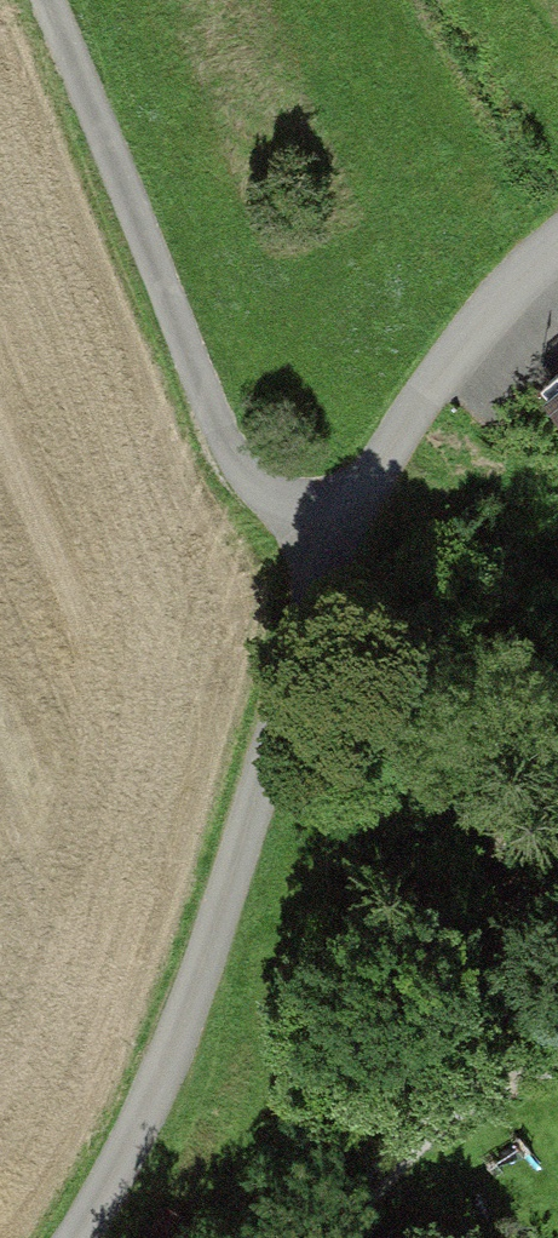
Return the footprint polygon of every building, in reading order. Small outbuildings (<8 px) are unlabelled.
[(537,401),(557,429),(557,385),(537,401)]
